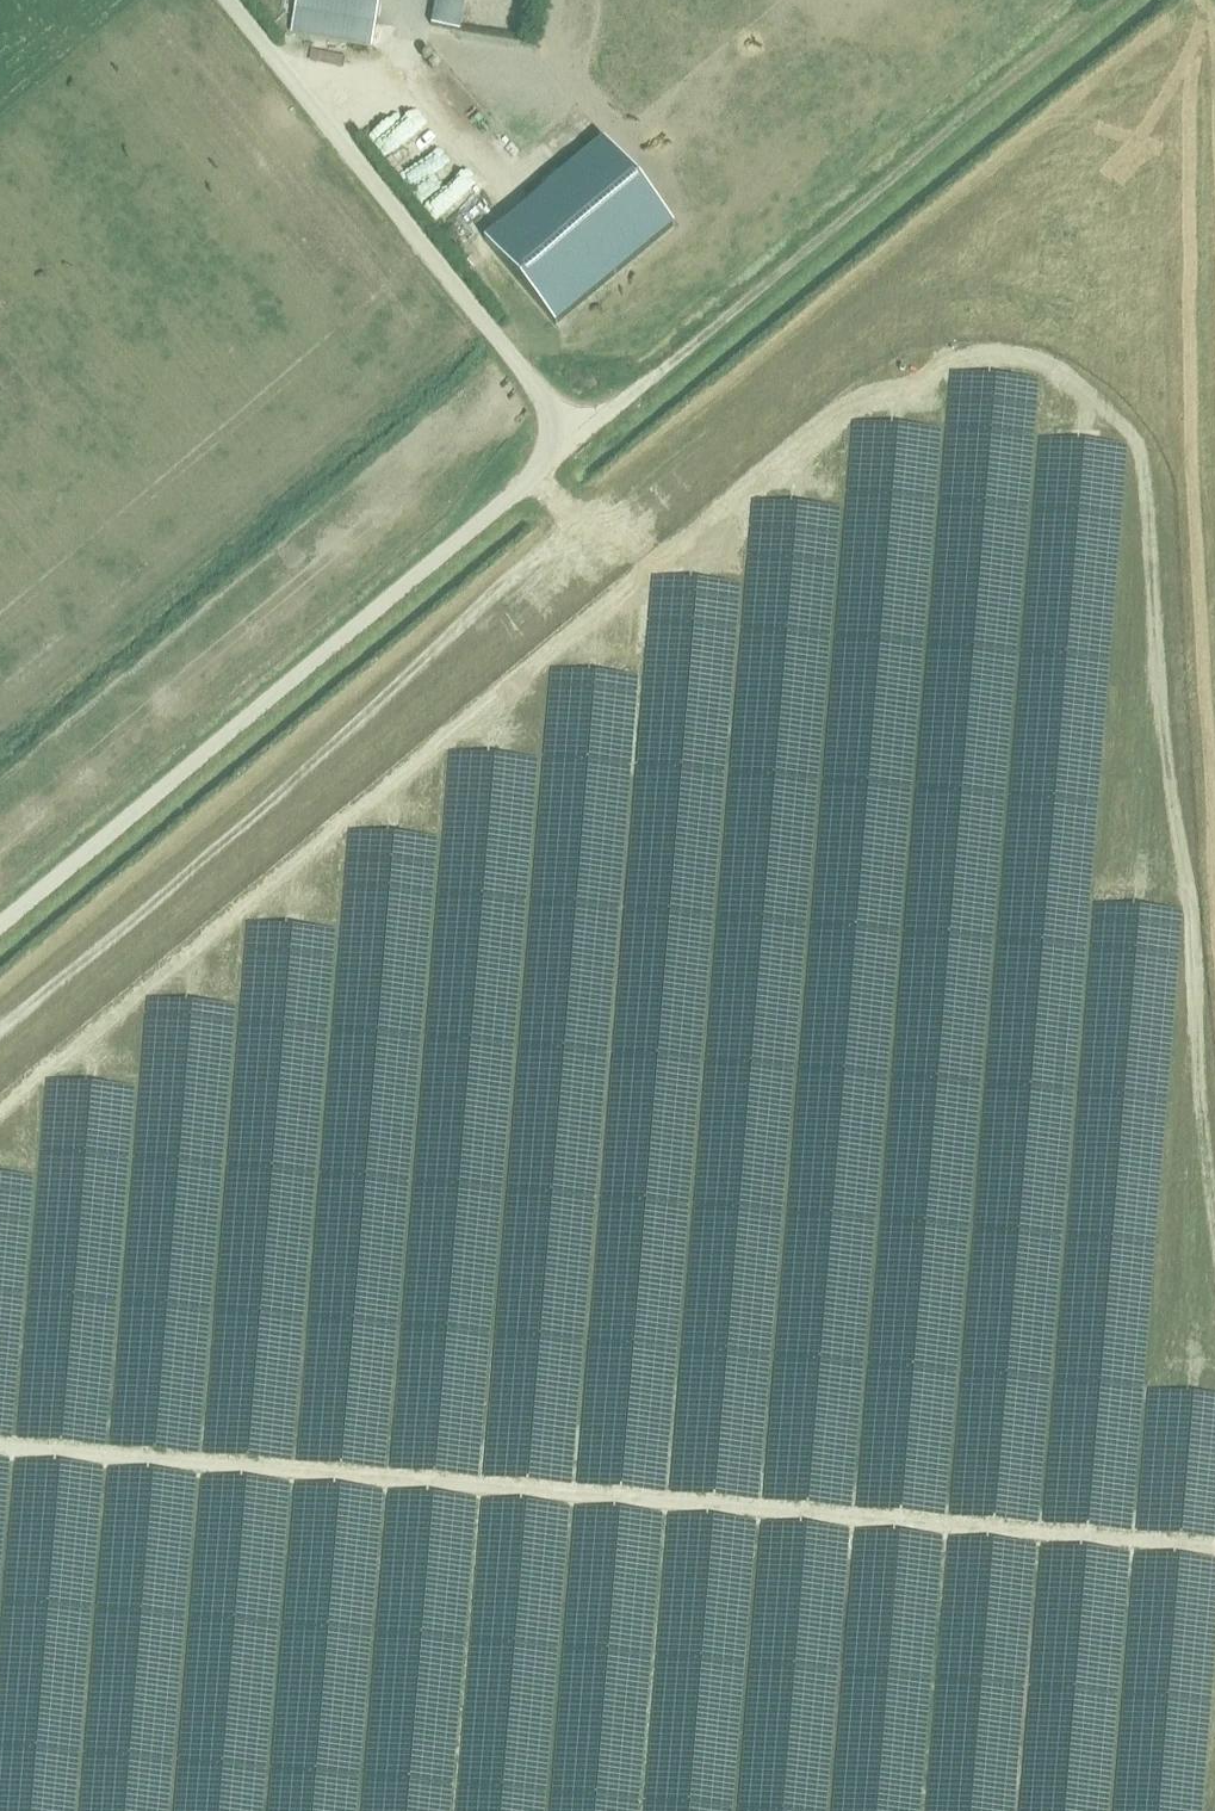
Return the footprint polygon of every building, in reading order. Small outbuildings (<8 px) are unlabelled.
[(380,0),(297,0),(291,34),(372,48),(380,0)] [(465,0),(436,0),(431,27),(459,32),(465,0)] [(604,142),(485,242),(555,326),(675,227),(604,142)]
